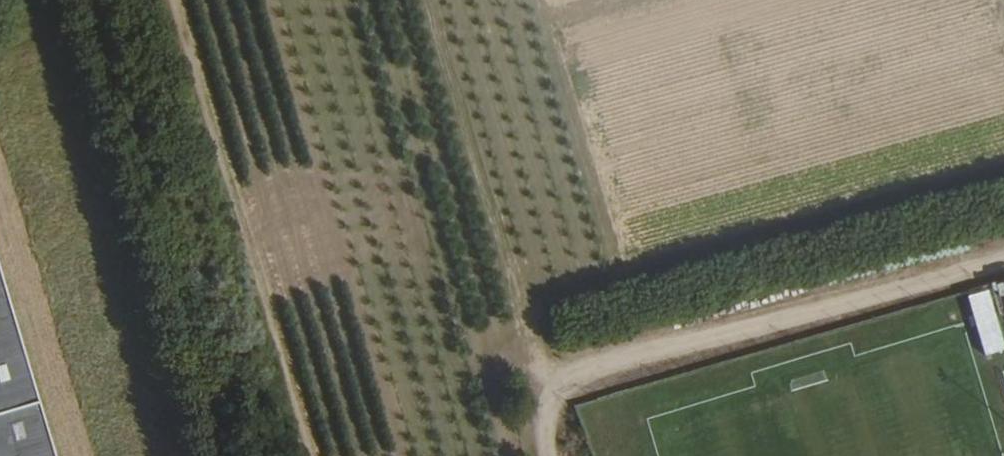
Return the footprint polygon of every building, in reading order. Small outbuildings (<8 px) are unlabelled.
[(985,291),(994,322),(1003,319),(1003,285),(985,291)] [(0,331),(0,455),(36,455),(0,331)]
